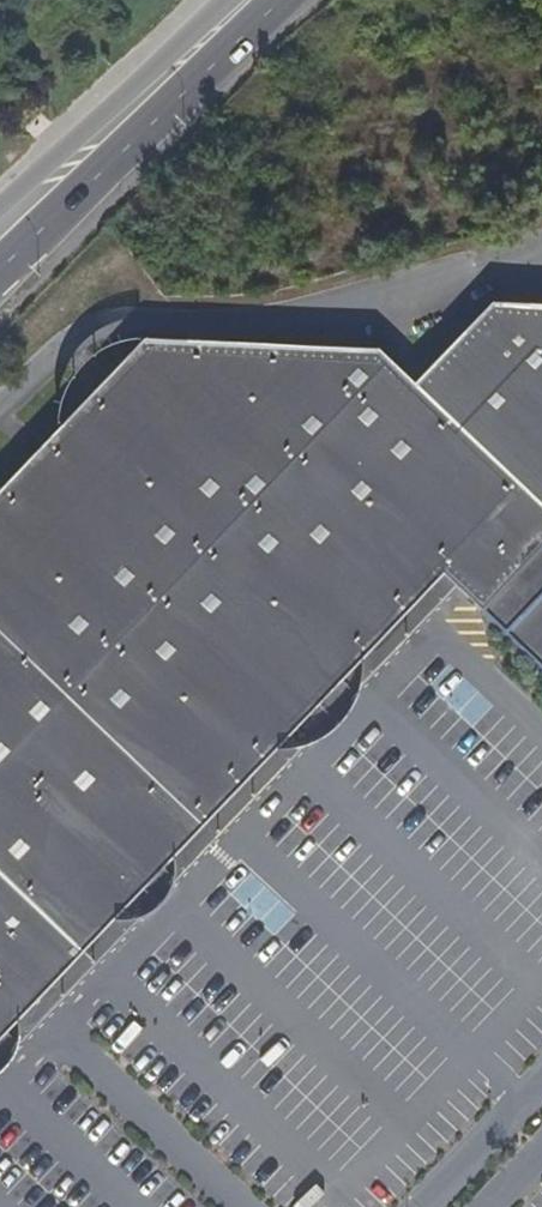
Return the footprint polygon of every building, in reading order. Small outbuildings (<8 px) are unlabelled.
[(447,576),(459,588),(485,612),(541,553),(541,304),(496,303),(425,378),(419,384),(395,362),(382,350),(148,339),(0,491),(0,1042),(447,576)] [(485,612),(541,667),(541,553),(485,612)]
